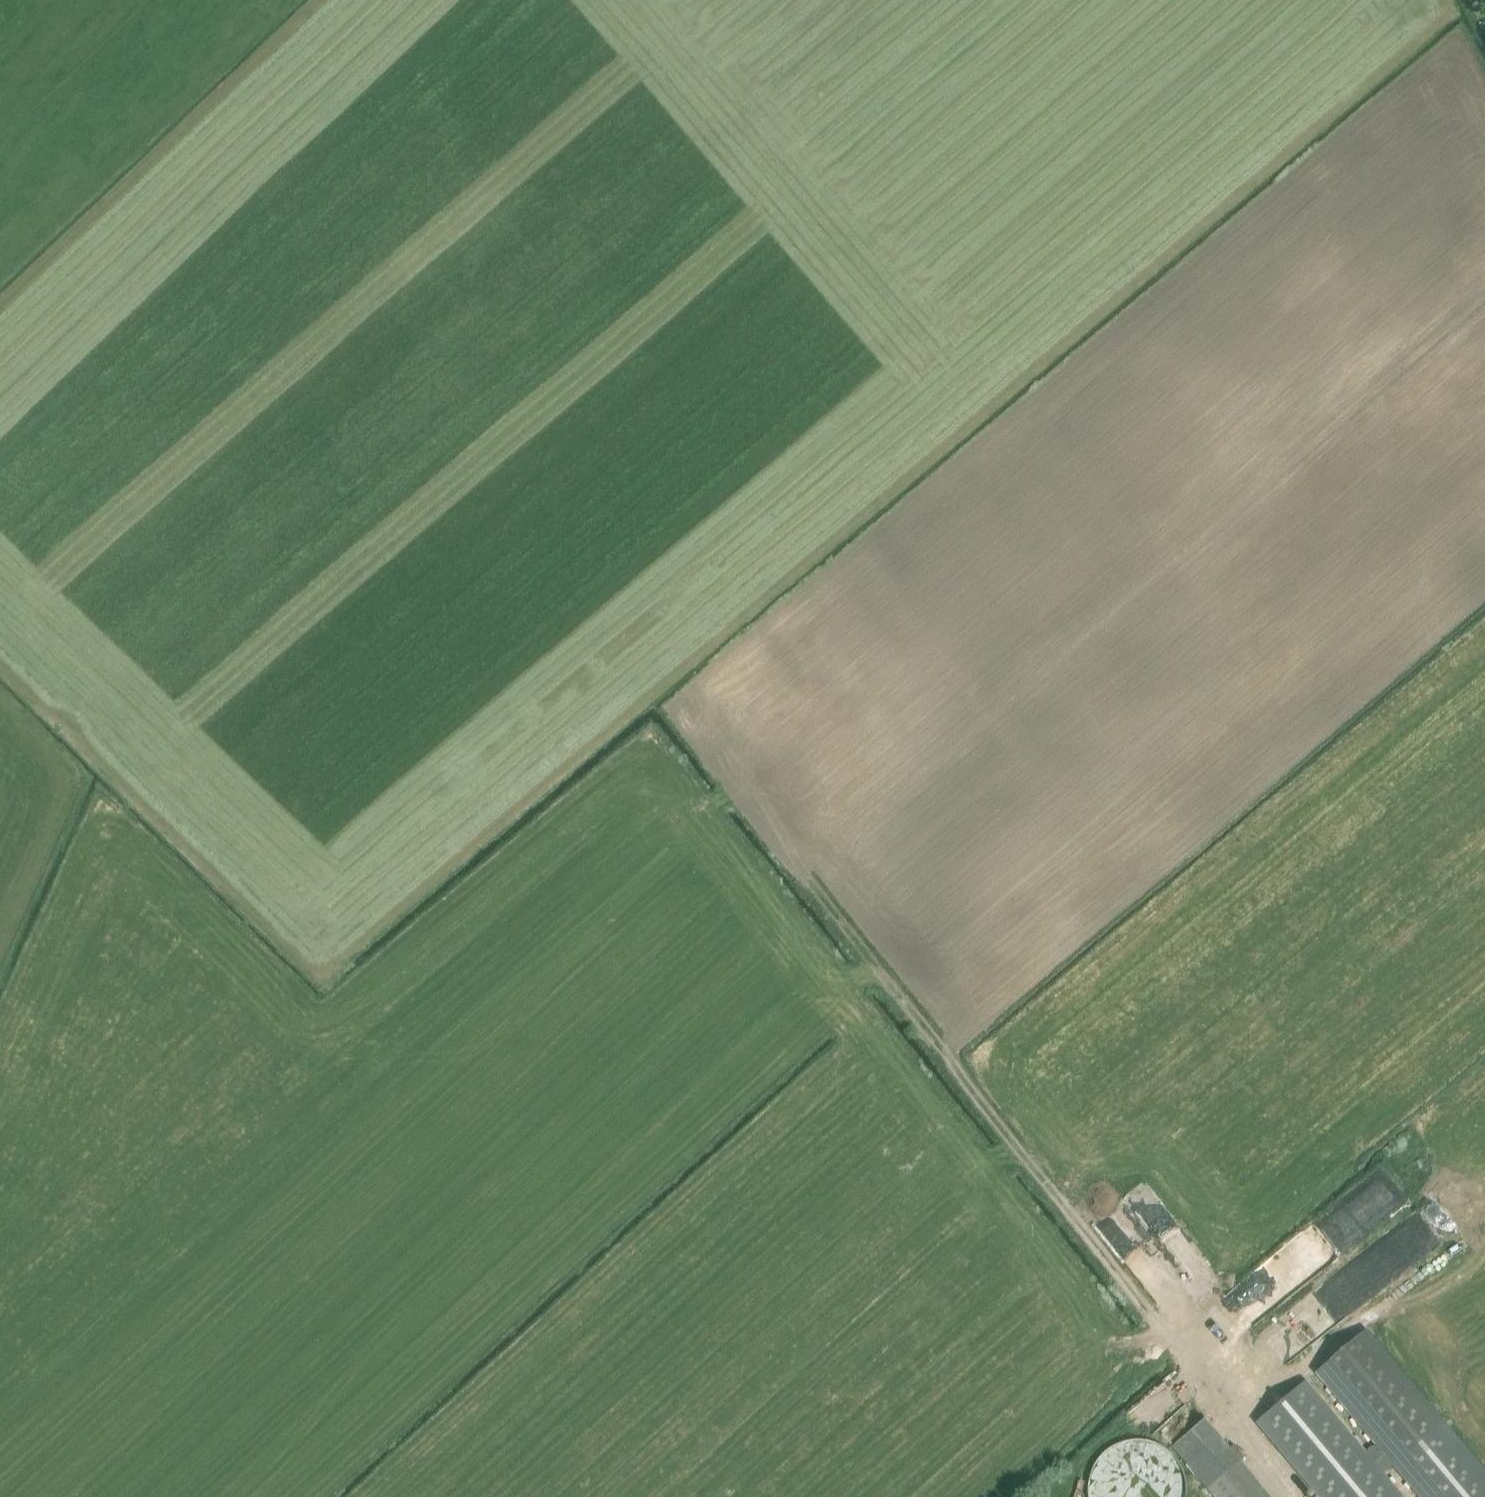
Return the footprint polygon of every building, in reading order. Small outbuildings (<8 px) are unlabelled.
[(1256,1422),(1319,1496),(1401,1496),(1382,1474),(1392,1466),(1419,1496),(1484,1496),(1484,1470),(1444,1421),(1415,1386),(1367,1329),(1315,1372),(1373,1443),(1363,1452),(1304,1382),(1256,1422)] [(1205,1420),(1172,1448),(1182,1459),(1206,1488),(1239,1461),(1215,1431),(1205,1420)] [(1092,1496),(1185,1496),(1185,1479),(1178,1464),(1167,1452),(1155,1445),(1141,1442),(1127,1444),(1114,1449),(1103,1458),(1095,1470),(1091,1485),(1092,1496)]
